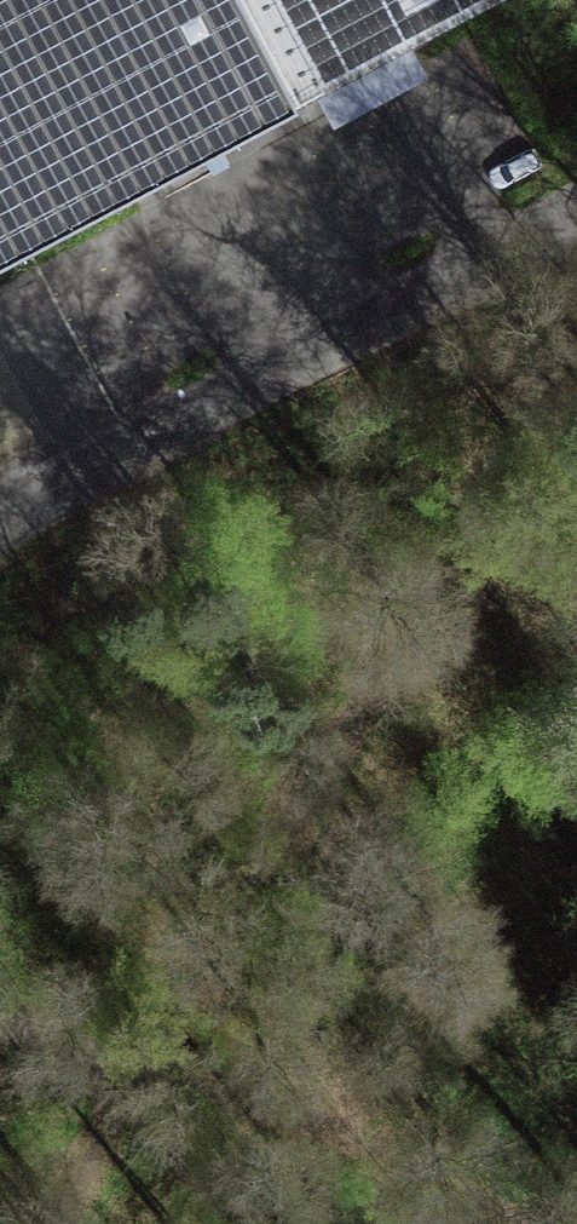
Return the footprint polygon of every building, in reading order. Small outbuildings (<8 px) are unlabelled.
[(295,108),(237,0),(0,0),(0,257),(295,108)] [(295,108),(497,0),(237,0),(295,108)]
